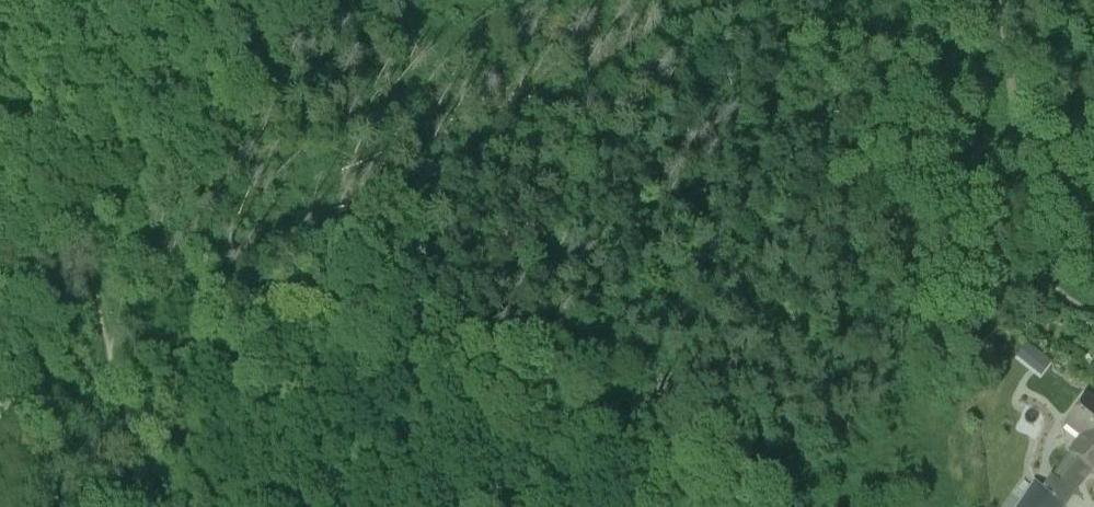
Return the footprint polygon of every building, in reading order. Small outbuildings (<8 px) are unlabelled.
[(1040,379),(1051,364),(1025,345),(1014,360),(1040,379)] [(1083,403),(1062,430),(1064,432),(1066,429),(1081,440),(1068,458),(1079,466),(1088,473),(1093,476),(1093,475),(1093,411),(1083,403)] [(1079,466),(1060,491),(1070,498),(1088,473),(1079,466)] [(1047,481),(1039,492),(1054,506),(1061,506),(1070,498),(1060,491),(1047,481)] [(1039,492),(1029,506),(1054,506),(1039,492)]
